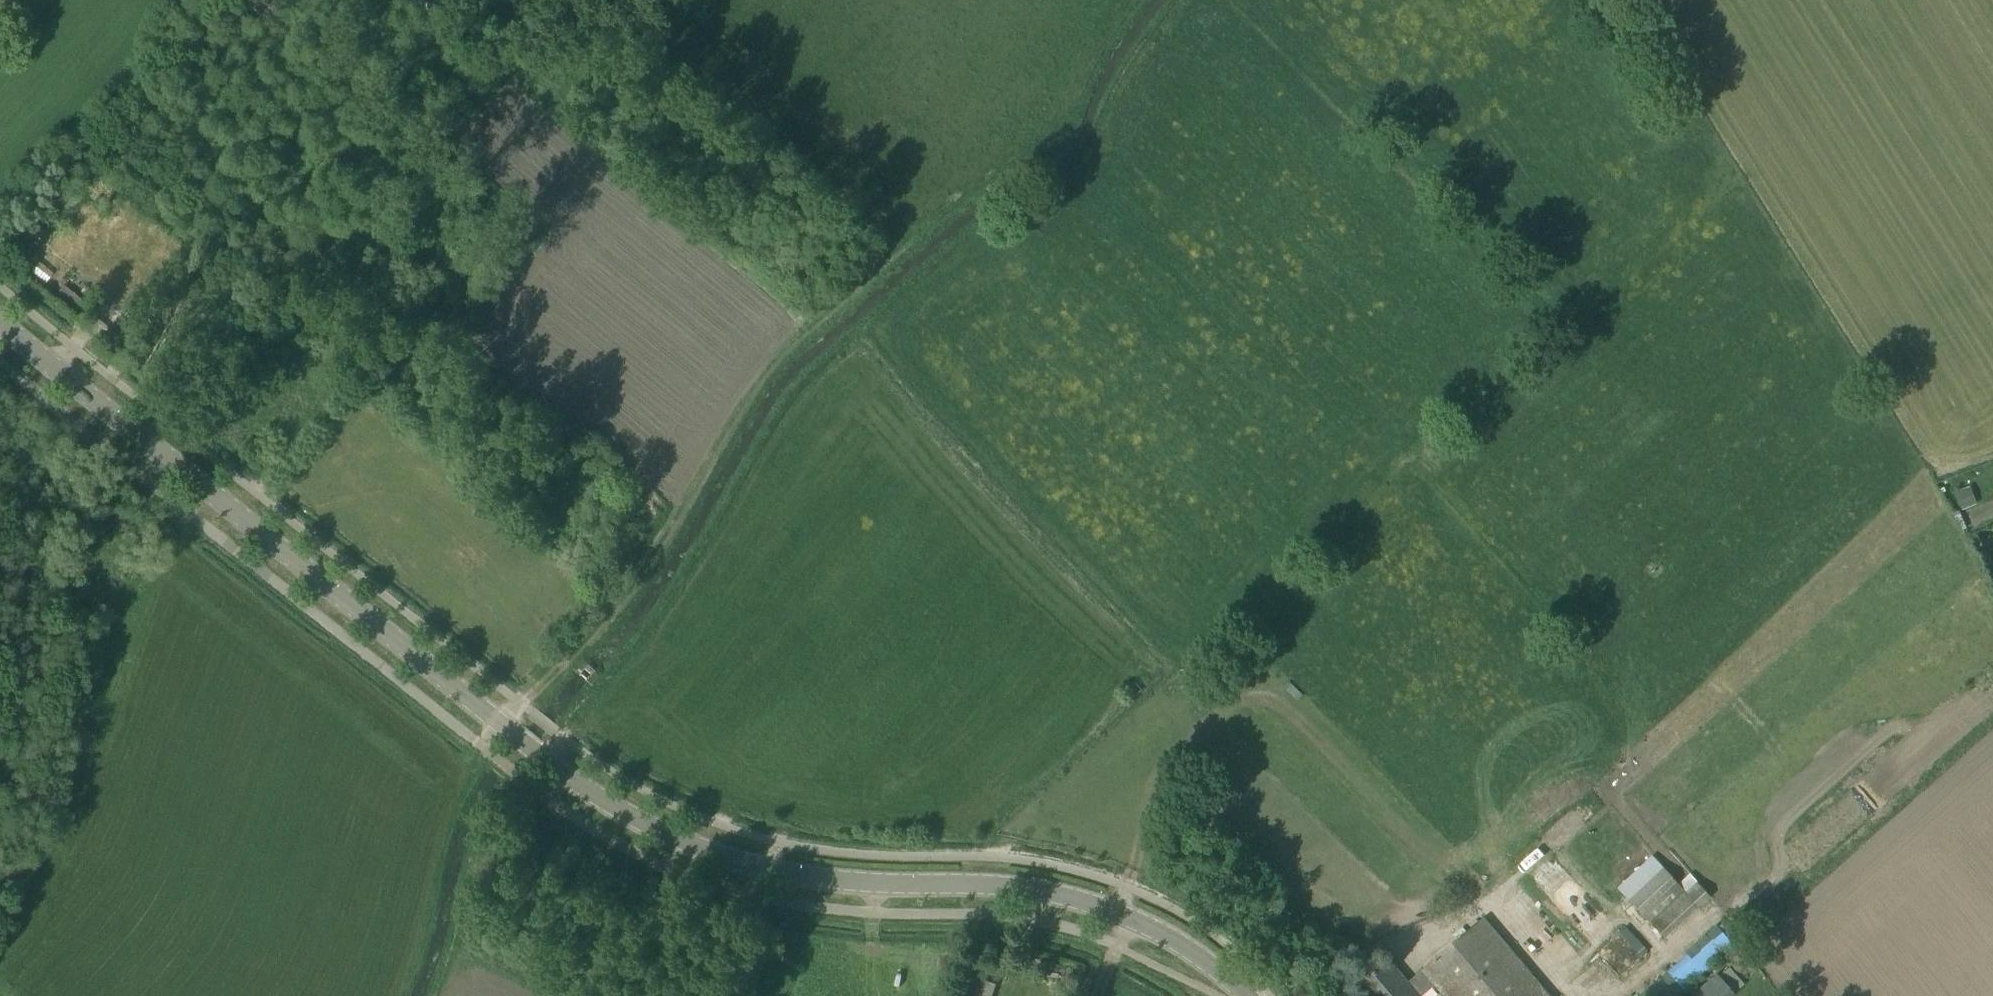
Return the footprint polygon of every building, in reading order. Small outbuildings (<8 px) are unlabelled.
[(1964,508),(1979,504),(1975,486),(1959,490),(1964,508)] [(1699,908),(1659,862),(1624,893),(1665,938),(1699,908)] [(1444,995),(1550,995),(1485,919),(1423,971),(1435,985),(1444,995)] [(1435,985),(1423,971),(1409,984),(1389,959),(1362,982),(1373,995),(1422,995),(1435,985)] [(998,982),(984,978),(978,995),(994,995),(998,982)]
